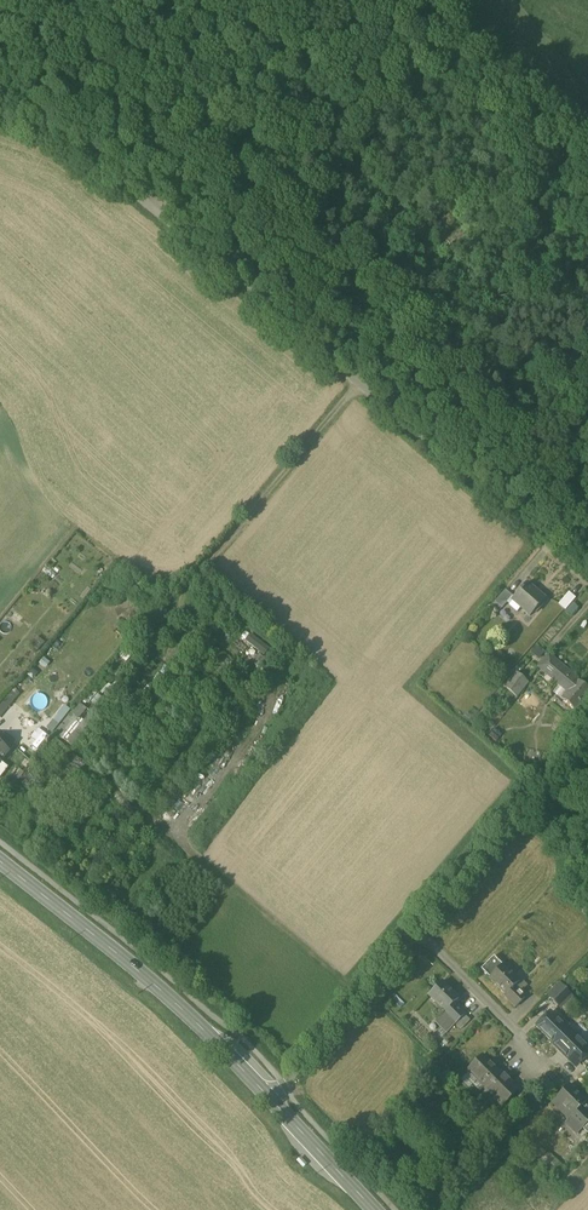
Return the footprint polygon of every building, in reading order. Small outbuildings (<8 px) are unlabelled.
[(536,593),(527,586),(528,585),(527,584),(519,593),(520,594),(513,602),(514,603),(515,602),(521,607),(520,609),(521,609),(530,616),(530,617),(530,618),(546,600),(545,599),(543,601),(536,594),(536,593)] [(505,591),(495,603),(503,609),(513,597),(505,591)] [(569,593),(558,606),(565,611),(575,599),(569,593)] [(503,609),(495,603),(490,609),(497,616),(503,609)] [(265,653),(270,645),(246,632),(241,640),(265,653)] [(571,637),(565,644),(571,650),(577,642),(571,637)] [(536,646),(531,652),(538,658),(543,652),(536,646)] [(570,674),(549,656),(539,668),(560,686),(570,674)] [(516,673),(504,688),(517,699),(529,684),(516,673)] [(570,674),(560,686),(554,694),(575,712),(587,696),(587,689),(578,680),(577,680),(570,674)] [(68,742),(88,709),(75,702),(55,734),(68,742)] [(51,718),(47,725),(53,729),(57,722),(51,718)] [(488,735),(496,742),(502,734),(494,727),(488,735)] [(10,752),(0,744),(0,766),(10,752)] [(504,966),(494,956),(481,969),(506,994),(504,995),(516,1007),(526,997),(515,986),(520,982),(504,966)] [(443,982),(430,995),(446,1012),(454,1004),(459,998),(443,982)] [(560,984),(549,994),(561,1006),(571,996),(560,984)] [(465,1015),(454,1004),(446,1012),(445,1013),(455,1024),(465,1015)] [(444,1013),(435,1022),(447,1034),(456,1025),(455,1024),(445,1013),(444,1013)] [(551,1013),(538,1026),(553,1042),(562,1034),(567,1029),(551,1013)] [(465,1015),(455,1024),(456,1025),(463,1032),(472,1022),(465,1015)] [(553,1042),(552,1044),(564,1055),(573,1046),(562,1034),(553,1042)] [(500,1073),(483,1056),(469,1070),(485,1086),(484,1087),(495,1098),(509,1084),(498,1074),(500,1073)] [(509,1084),(495,1098),(503,1106),(519,1090),(511,1082),(509,1084)] [(552,1103),(569,1120),(571,1117),(583,1128),(587,1123),(587,1114),(584,1110),(581,1112),(578,1110),(586,1102),(569,1085),(552,1103)] [(549,1152),(538,1163),(553,1178),(563,1167),(549,1152)]
